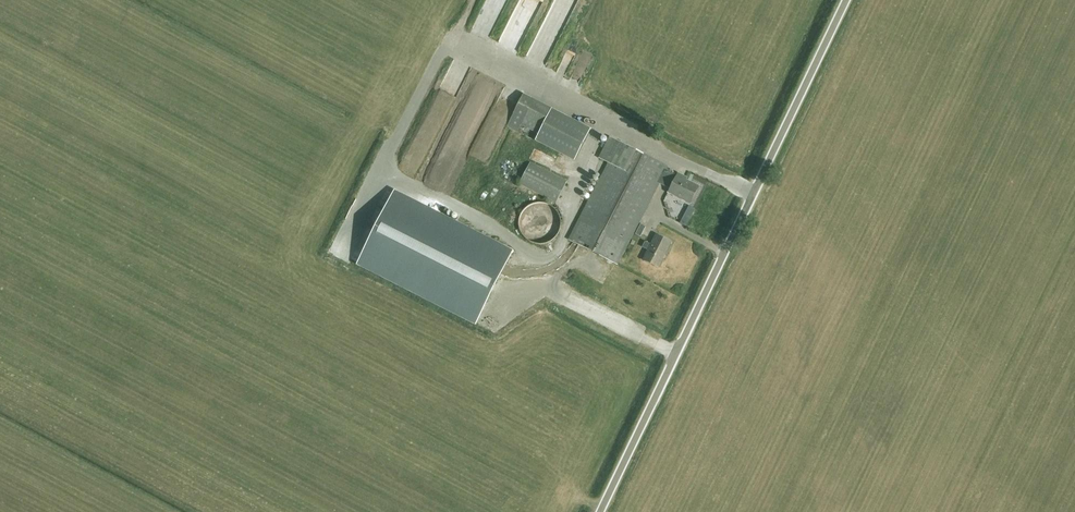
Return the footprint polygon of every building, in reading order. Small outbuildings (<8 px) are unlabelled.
[(454,64),(452,69),(470,75),(472,70),(454,64)] [(398,83),(403,74),(397,71),(393,80),(398,83)] [(480,118),(493,88),(479,81),(466,109),(474,113),(473,115),(480,118)] [(575,160),(591,129),(524,94),(507,126),(518,131),(521,125),(539,134),(535,140),(575,160)] [(495,121),(486,135),(490,138),(486,143),(491,147),(505,128),(495,121)] [(599,157),(609,162),(607,165),(604,164),(599,174),(602,176),(570,239),(618,264),(659,183),(666,169),(668,166),(610,137),(599,157)] [(566,182),(530,163),(520,183),(556,201),(566,182)] [(677,174),(666,169),(659,183),(670,188),(668,192),(690,204),(699,186),(688,181),(689,178),(678,172),(677,174)] [(476,322),(511,253),(394,193),(359,263),(476,322)] [(445,208),(455,210),(456,203),(446,201),(445,208)] [(540,202),(537,203),(533,204),(530,205),(526,208),(523,211),(521,214),(520,218),(519,223),(520,227),(520,230),(523,235),(525,238),(528,240),(531,242),(536,243),(540,244),(544,244),(549,242),(552,240),(555,238),(557,235),(559,232),(560,228),(561,223),(560,219),(559,214),(557,211),(555,208),(552,206),(549,204),(545,203),(540,202)] [(690,218),(684,215),(680,223),(686,226),(690,218)] [(641,236),(646,226),(641,223),(636,234),(641,236)] [(649,250),(644,260),(658,267),(671,242),(657,235),(652,244),(645,241),(642,247),(649,250)]
